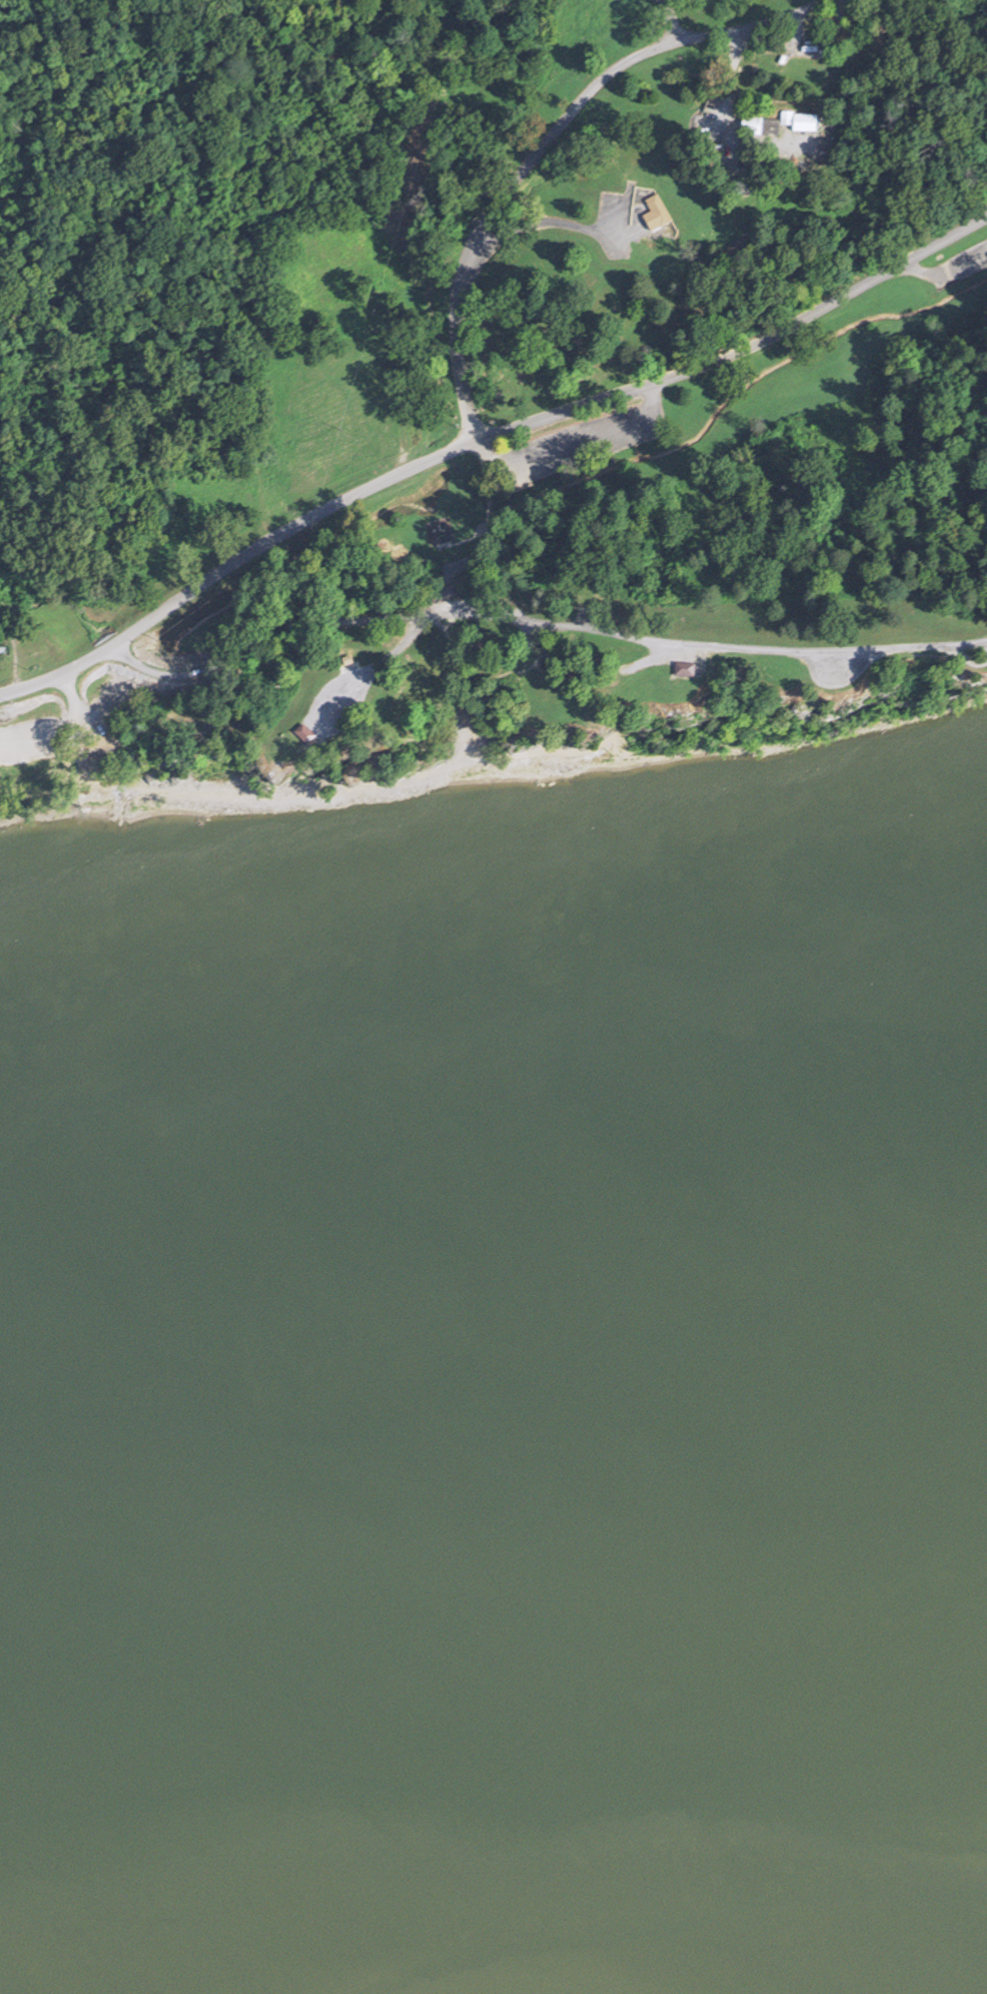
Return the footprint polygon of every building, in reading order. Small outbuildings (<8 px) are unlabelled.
[(817,117),(793,117),(793,134),(817,134),(817,117)] [(778,137),(779,120),(742,119),(741,136),(778,137)] [(645,194),(655,189),(669,213),(651,224),(641,210),(650,205),(645,194)] [(666,662),(666,676),(685,676),(685,662),(666,662)] [(294,723),(285,732),(297,744),(306,736),(294,723)]
